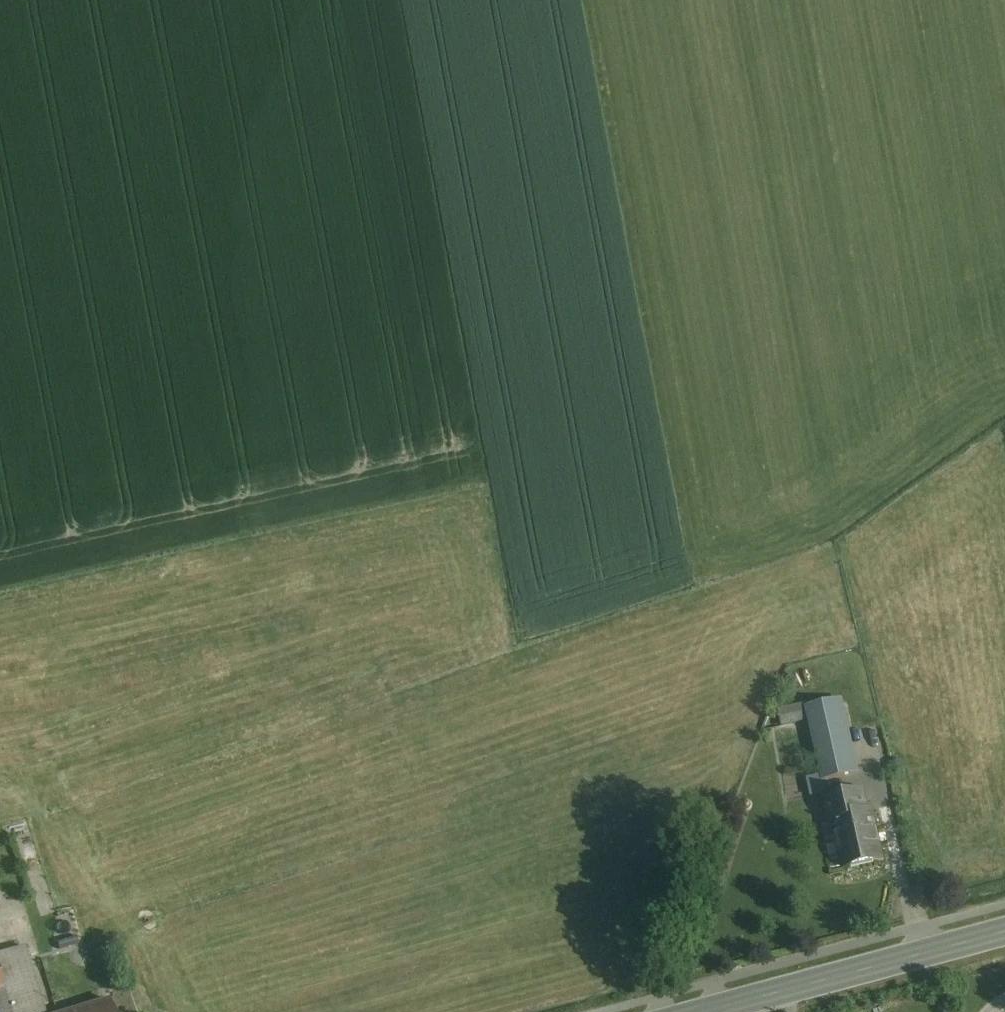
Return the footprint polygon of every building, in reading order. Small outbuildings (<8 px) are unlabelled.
[(843,779),(832,710),(790,717),(792,726),(747,734),(752,766),(803,758),(807,784),(843,779)] [(829,824),(834,823),(833,821),(868,813),(864,794),(825,801),(829,824)] [(883,859),(872,812),(868,813),(833,821),(834,823),(844,868),(883,859)] [(20,939),(0,945),(0,1011),(42,1011),(20,939)] [(110,1002),(75,1011),(113,1011),(110,1002)]
